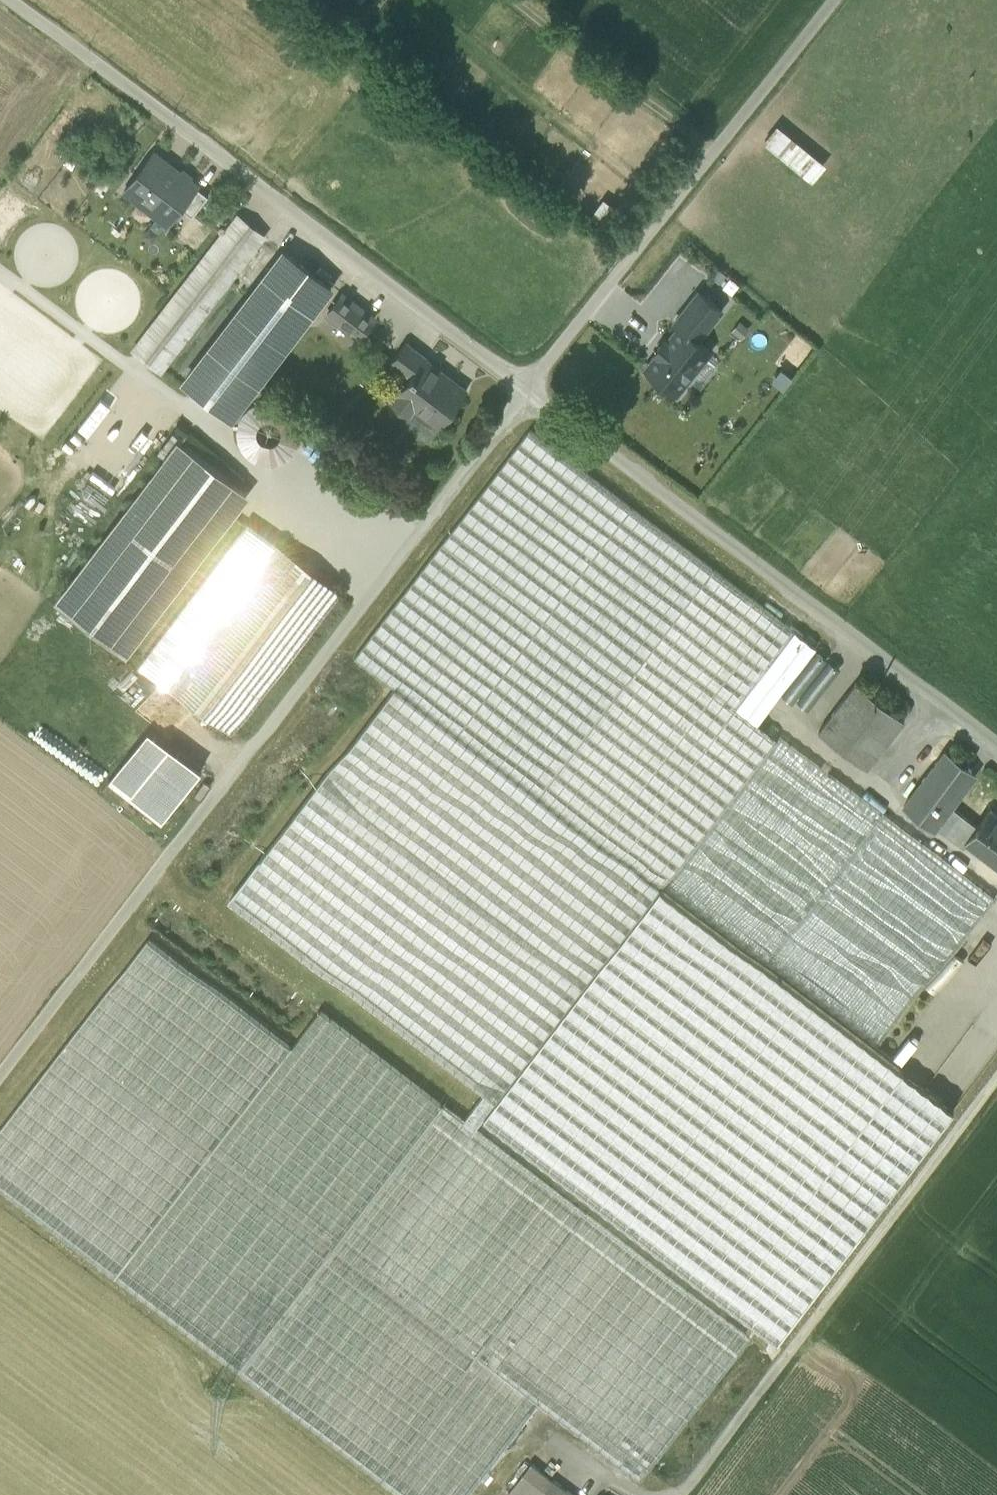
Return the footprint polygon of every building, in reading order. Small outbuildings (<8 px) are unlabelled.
[(780,110),(766,129),(817,166),(831,147),(780,110)] [(201,169),(157,134),(125,174),(170,209),(184,192),(199,172),(201,169)] [(193,199),(209,180),(199,172),(184,192),(193,199)] [(239,199),(136,334),(163,355),(266,221),(239,199)] [(284,232),(183,365),(234,403),(335,272),(284,232)] [(680,309),(699,324),(724,294),(699,274),(674,304),(680,309)] [(376,302),(344,278),(330,297),(362,321),(376,302)] [(699,324),(680,309),(645,352),(677,378),(712,334),(699,324)] [(408,326),(393,345),(405,354),(419,335),(408,326)] [(468,374),(427,343),(428,341),(427,341),(393,385),(410,398),(420,385),(430,393),(426,397),(442,409),(468,374)] [(420,385),(410,398),(404,406),(430,425),(442,409),(426,397),(430,393),(420,385)] [(259,448),(268,450),(281,449),(286,446),(293,442),(300,433),(302,426),(303,414),(301,405),(291,393),(281,387),(269,386),(258,389),(253,392),(244,400),(240,412),(239,422),(244,435),(250,443),(259,448)] [(817,632),(530,414),(356,642),(396,673),(230,890),(484,1084),(496,1093),(663,874),(778,723),(738,692),(757,667),(778,683),(817,632)] [(181,427),(60,586),(126,636),(247,477),(181,427)] [(252,511),(145,651),(175,673),(233,717),(340,577),(252,511)] [(905,705),(857,669),(819,717),(867,754),(905,705)] [(150,716),(110,768),(163,810),(203,757),(150,716)] [(995,886),(779,722),(778,723),(663,874),(879,1038),(995,886)] [(946,737),(904,791),(935,814),(938,811),(952,792),(976,760),(946,737)] [(978,811),(952,792),(938,811),(965,831),(968,827),(966,826),(978,811)] [(990,794),(978,811),(966,826),(968,827),(996,849),(996,799),(990,794)] [(879,1038),(663,874),(496,1093),(485,1106),(780,1330),(957,1098),(879,1038)] [(320,1001),(292,1038),(149,927),(0,1120),(0,1178),(384,1472),(477,1346),(537,1390),(642,1469),(748,1334),(474,1121),(463,1112),(320,1001)] [(474,1121),(485,1106),(496,1093),(484,1084),(463,1112),(474,1121)] [(477,1346),(384,1472),(415,1494),(460,1494),(537,1390),(477,1346)] [(531,1455),(516,1475),(543,1494),(560,1494),(569,1484),(531,1455)] [(516,1475),(508,1485),(521,1494),(543,1494),(516,1475)] [(569,1484),(560,1494),(584,1494),(569,1484)]
